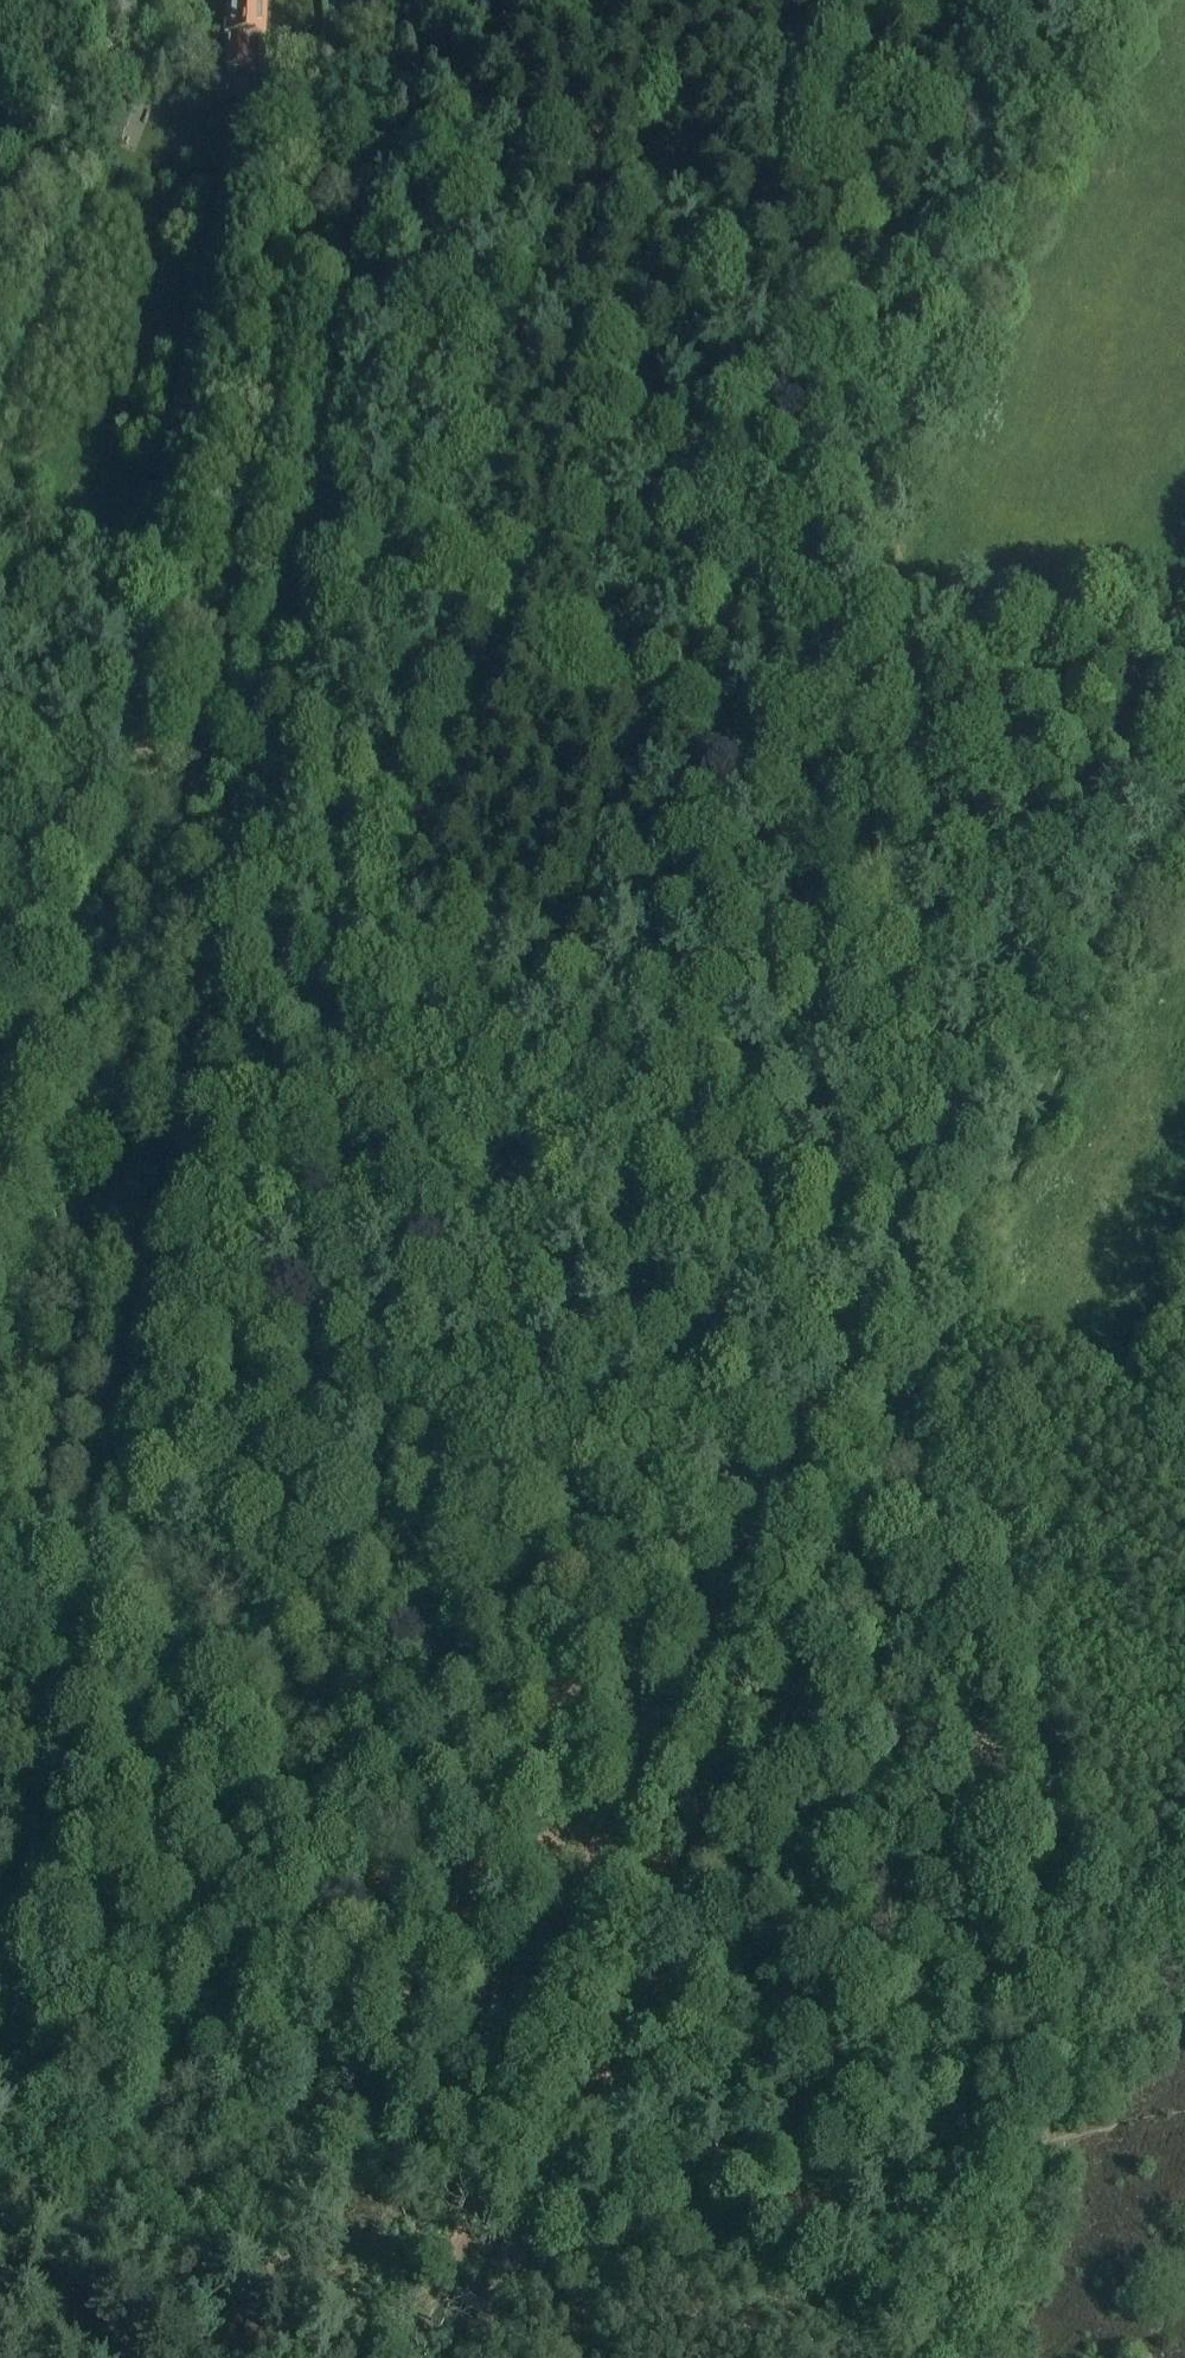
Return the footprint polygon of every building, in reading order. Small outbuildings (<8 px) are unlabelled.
[(226,35),(226,66),(245,66),(246,36),(262,36),(264,0),(228,0),(226,35)] [(119,145),(124,133),(104,124),(99,137),(117,145),(119,145)]
